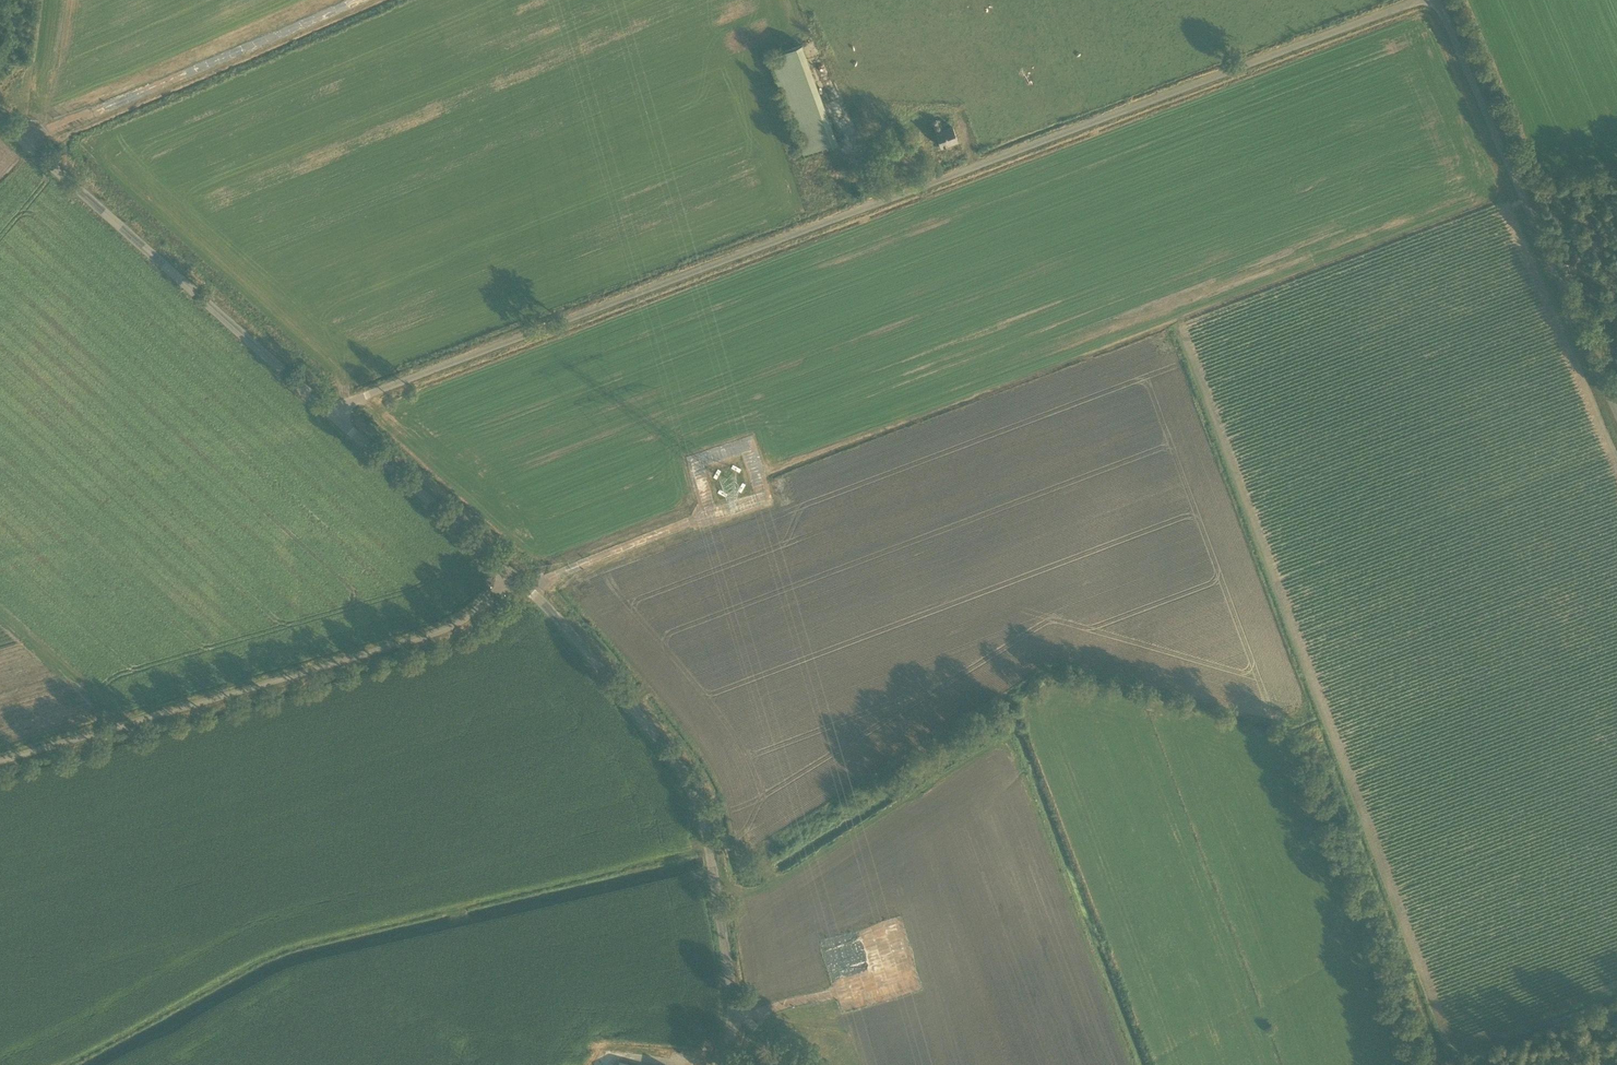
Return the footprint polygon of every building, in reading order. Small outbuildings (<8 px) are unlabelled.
[(769,56),(801,145),(804,156),(837,144),(801,45),(769,56)] [(953,101),(961,99),(959,91),(951,93),(953,101)] [(958,141),(953,126),(943,130),(940,121),(932,123),(941,147),(958,141)]
